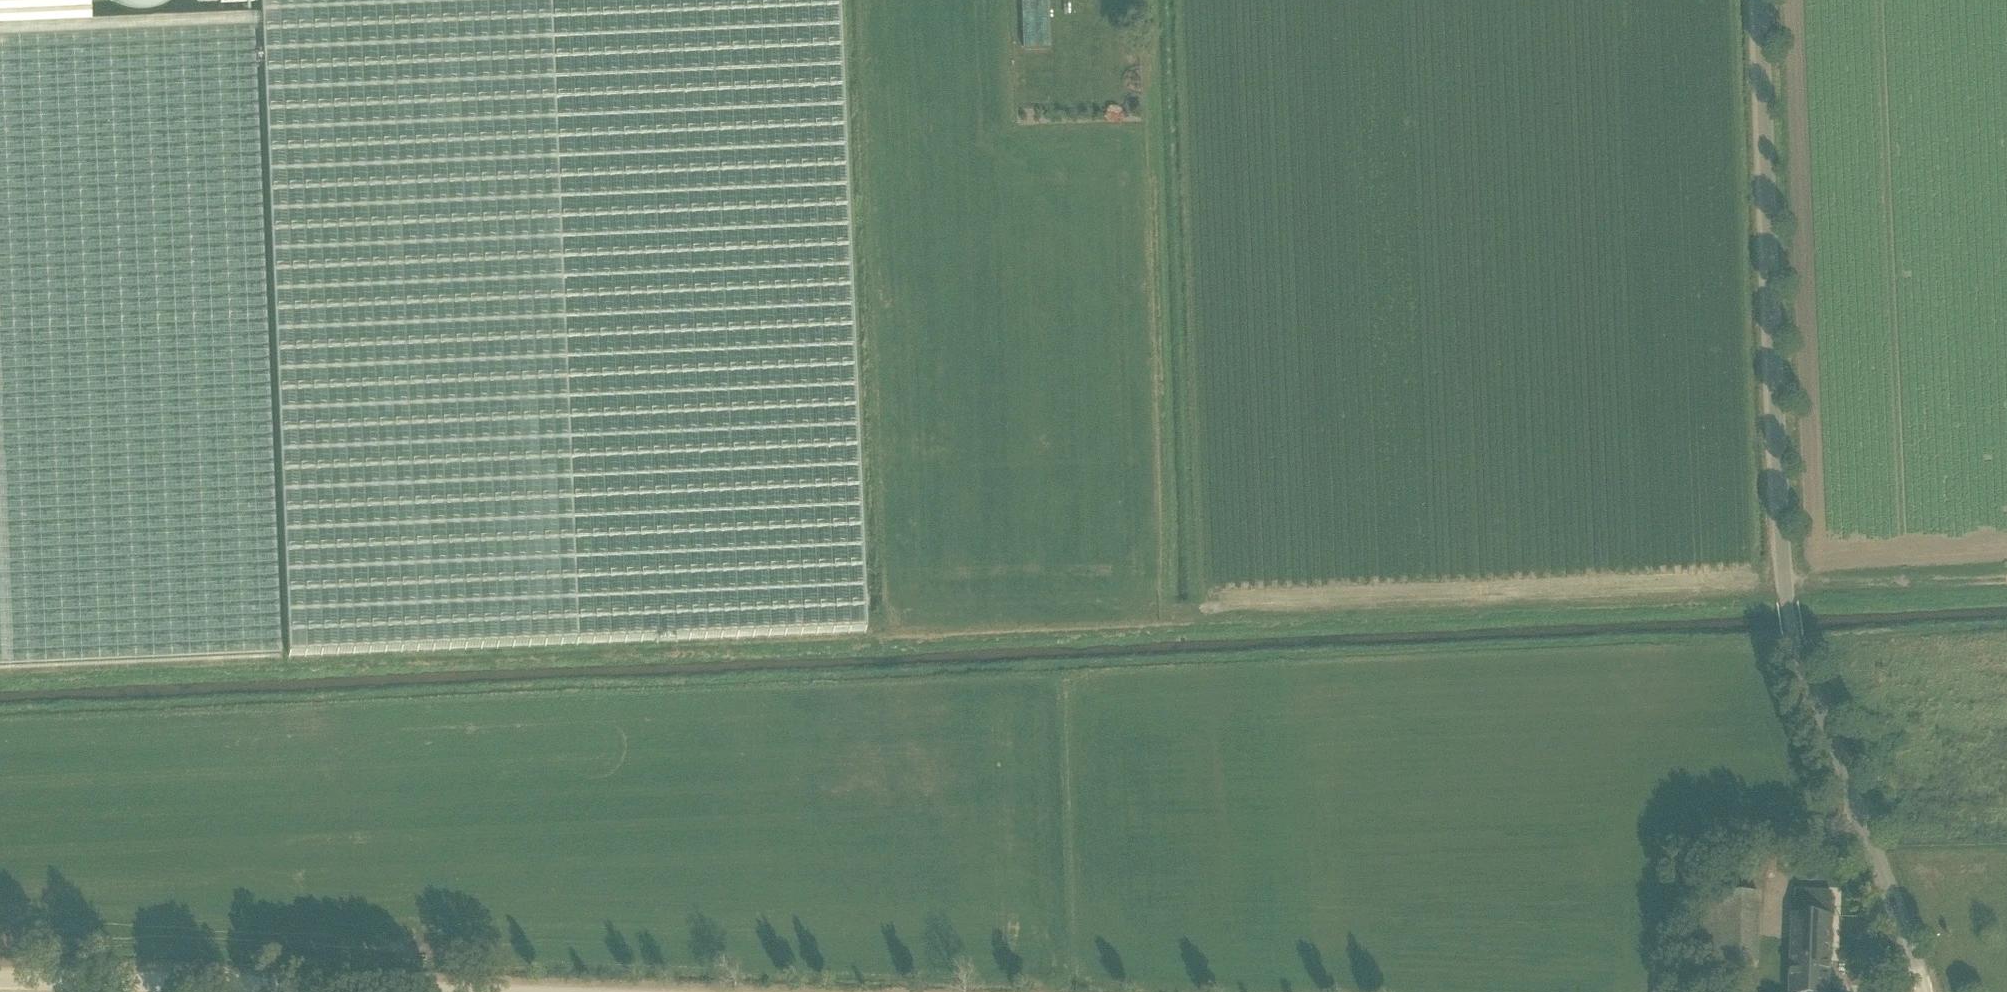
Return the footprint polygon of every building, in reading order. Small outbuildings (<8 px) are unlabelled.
[(280,656),(254,29),(253,16),(89,22),(88,0),(13,0),(0,1),(0,668),(280,656)] [(253,16),(254,29),(262,28),(289,657),(866,632),(839,0),(261,0),(262,15),(253,16)] [(1050,0),(1024,0),(1026,48),(1052,47),(1050,0)] [(1832,893),(1795,892),(1790,991),(1828,991),(1831,918),(1832,893)]
